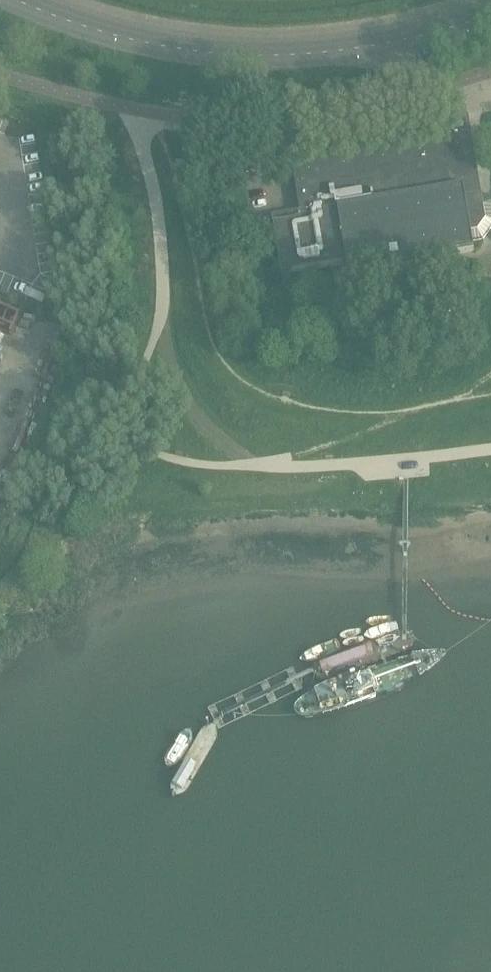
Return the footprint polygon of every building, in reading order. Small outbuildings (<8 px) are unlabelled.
[(281,274),(329,267),(339,265),(341,273),(474,251),(472,240),(483,239),(490,227),(490,203),(481,196),(468,116),(433,122),(435,134),(291,158),(301,215),(273,220),(280,269),(281,274)] [(422,627),(208,701),(215,721),(428,646),(422,627)]
